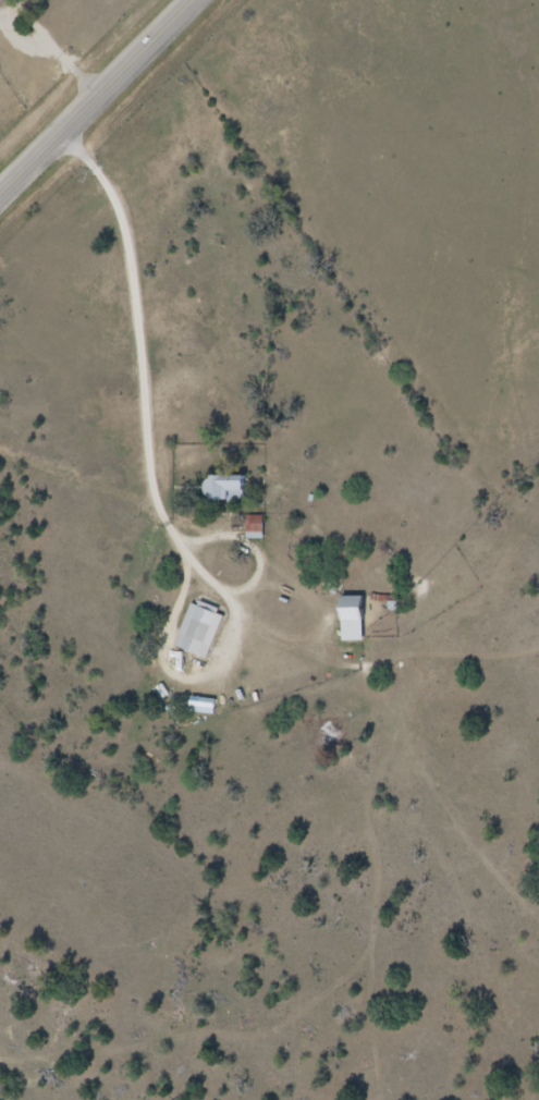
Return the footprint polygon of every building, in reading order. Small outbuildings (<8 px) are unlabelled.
[(254,473),(213,473),(213,512),(235,512),(235,505),(254,505),(254,473)] [(255,516),(255,538),(272,538),(273,516),(255,516)] [(264,540),(264,517),(247,517),(247,540),(264,540)] [(208,600),(206,607),(199,604),(181,649),(216,663),(233,618),(228,615),(230,609),(208,600)] [(351,614),(351,645),(373,645),(373,614),(351,614)]
